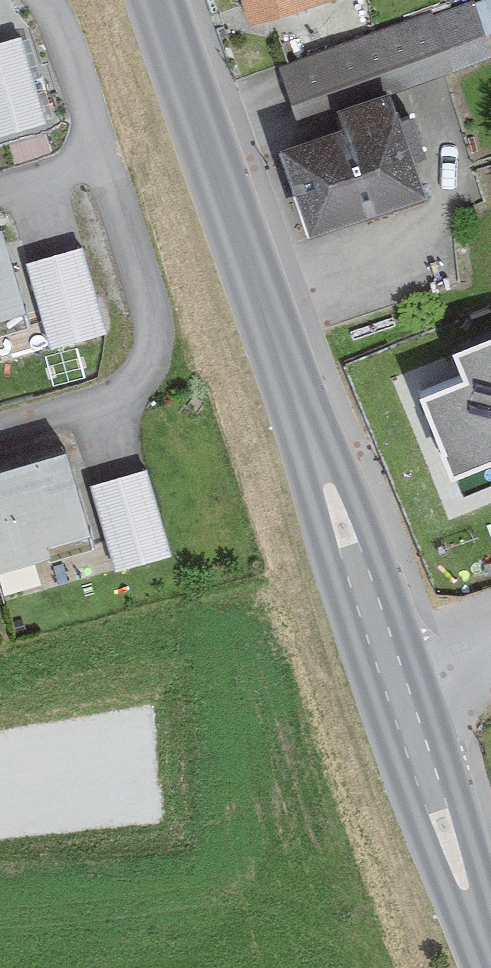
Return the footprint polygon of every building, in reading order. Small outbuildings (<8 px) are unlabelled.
[(257,23),(336,0),(251,0),(257,23)] [(488,65),(468,4),(283,66),(304,127),(488,65)] [(44,122),(29,32),(0,37),(0,129),(44,122)] [(349,126),(292,145),(321,232),(433,195),(420,158),(430,154),(418,117),(404,121),(396,100),(346,117),(349,126)] [(0,227),(0,310),(22,304),(0,227)] [(85,244),(24,259),(46,344),(107,328),(85,244)] [(462,333),(473,361),(428,379),(456,447),(490,433),(490,321),(462,333)] [(63,437),(0,454),(0,550),(88,526),(63,437)] [(98,479),(121,562),(171,548),(147,465),(98,479)]
